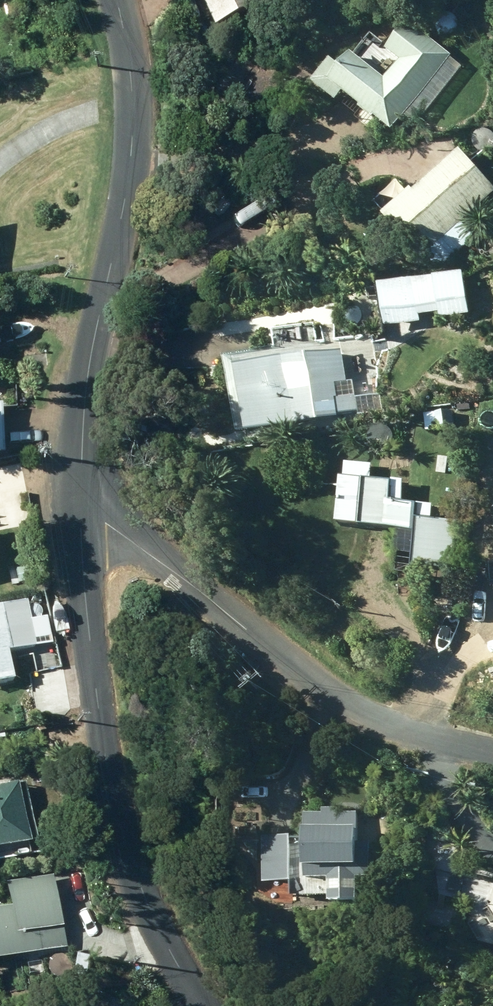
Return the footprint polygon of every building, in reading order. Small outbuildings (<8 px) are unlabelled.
[(212,22),(255,2),(254,0),(202,0),(212,22)] [(313,78),(336,97),(344,88),(361,102),(358,105),(373,117),(375,114),(392,127),(405,111),(416,120),(462,66),(449,55),(451,53),(409,18),(386,46),(400,57),(385,76),(351,47),(339,61),(332,56),(313,78)] [(492,190),(492,184),(460,147),(415,187),(411,183),(382,209),(420,253),(492,190)] [(385,323),(421,319),(420,311),(439,309),(440,315),(469,312),(464,270),(380,280),(385,323)] [(247,427),(338,414),(337,412),(358,409),(354,379),(346,380),(341,346),(238,362),(247,427)] [(6,398),(0,398),(0,450),(8,449),(6,398)] [(425,411),(426,429),(451,428),(451,409),(425,411)] [(338,520),(396,526),(394,549),(411,550),(410,562),(453,567),(457,517),(414,513),(416,499),(403,498),(404,480),(343,473),(338,520)] [(19,675),(13,649),(40,643),(37,627),(46,625),(43,612),(33,614),(30,596),(0,603),(0,679),(19,675)] [(40,850),(38,838),(41,838),(28,779),(0,785),(0,858),(40,850)] [(304,876),(370,874),(369,840),(359,841),(357,810),(323,812),(323,826),(302,827),(304,876)] [(464,876),(431,867),(425,887),(459,896),(464,876)] [(12,879),(16,903),(0,906),(0,956),(68,946),(57,873),(12,879)] [(457,915),(440,912),(442,905),(431,904),(428,923),(454,928),(457,915)]
